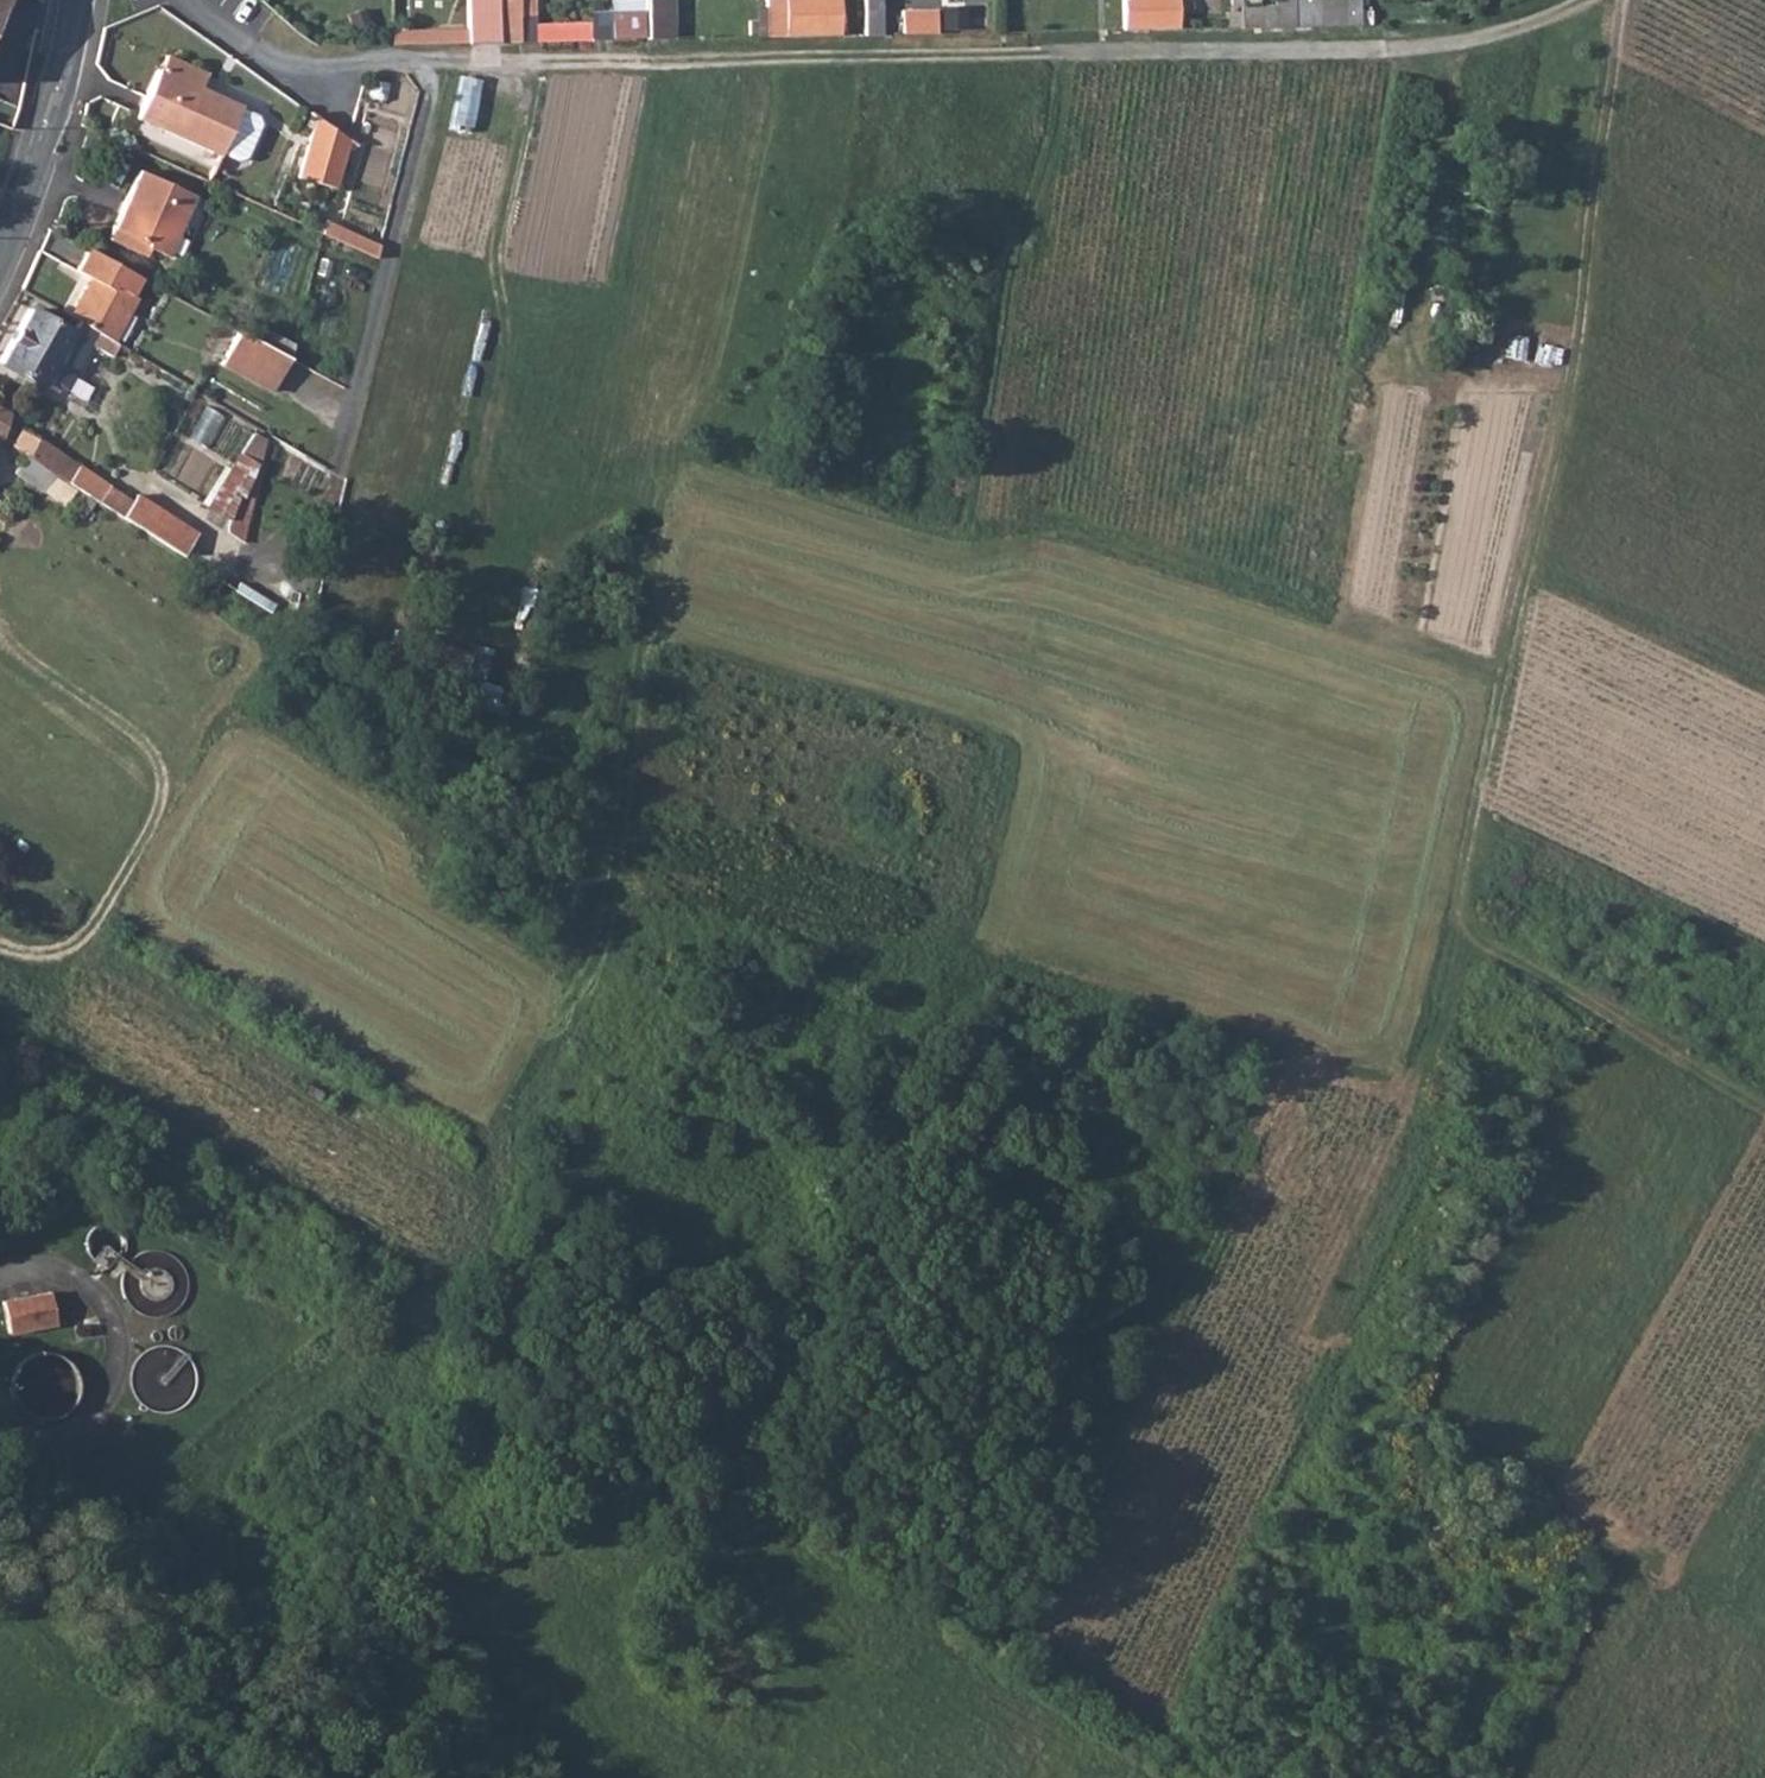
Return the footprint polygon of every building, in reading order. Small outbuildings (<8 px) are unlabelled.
[(463,40),(585,44),(585,22),(532,21),(533,0),(465,0),(463,40)] [(645,37),(672,36),(671,0),(645,0),(645,37)] [(766,37),(840,36),(840,0),(765,0),(766,37)] [(1119,26),(1175,24),(1174,0),(1119,0),(1119,26)] [(1355,20),(1355,0),(1266,0),(1235,1),(1236,23),(1355,20)] [(642,7),(611,8),(612,38),(643,37),(642,7)] [(390,43),(463,44),(463,30),(391,29),(390,43)] [(155,64),(132,113),(216,152),(238,103),(196,83),(202,71),(164,52),(157,65),(155,64)] [(349,140),(312,119),(299,171),(335,185),(349,140)] [(137,167),(109,228),(165,254),(193,193),(137,167)] [(70,316),(113,342),(139,298),(134,294),(143,277),(91,248),(79,270),(91,278),(70,316)] [(31,308),(0,359),(0,361),(36,383),(37,381),(48,388),(61,384),(81,350),(78,339),(66,332),(68,330),(31,308)] [(239,319),(214,366),(264,393),(289,345),(239,319)] [(41,437),(22,425),(9,445),(26,456),(28,457),(41,437)] [(267,443),(252,435),(203,505),(229,520),(222,531),(243,543),(267,443)] [(28,457),(26,456),(15,473),(43,491),(54,474),(28,457)] [(66,482),(99,503),(109,486),(77,465),(66,482)] [(99,503),(118,516),(129,500),(109,486),(99,503)] [(194,531),(133,493),(129,500),(118,516),(179,555),(194,531)] [(462,664),(464,648),(426,644),(424,659),(462,664)] [(87,1227),(85,1229),(84,1232),(83,1235),(82,1239),(83,1243),(84,1247),(86,1250),(88,1252),(90,1254),(93,1256),(97,1258),(101,1258),(105,1258),(109,1257),(112,1255),(115,1253),(118,1249),(120,1246),(121,1242),(121,1239),(121,1237),(120,1234),(119,1231),(118,1229),(116,1227),(115,1225),(112,1223),(110,1222),(108,1221),(105,1220),(102,1220),(98,1220),(96,1221),(93,1222),(91,1223),(89,1225),(87,1227)] [(148,1253),(144,1255),(138,1258),(134,1261),(131,1264),(130,1266),(127,1270),(126,1272),(124,1276),(123,1280),(123,1283),(123,1287),(124,1292),(125,1296),(128,1302),(131,1306),(132,1308),(135,1311),(141,1314),(145,1316),(150,1317),(154,1318),(159,1318),(163,1317),(167,1316),(172,1313),(176,1311),(177,1310),(181,1306),(183,1303),(185,1299),(187,1294),(188,1290),(188,1285),(188,1281),(186,1272),(182,1266),(179,1263),(176,1260),(172,1257),(166,1254),(164,1254),(159,1253),(155,1252),(148,1253)] [(43,1291),(2,1309),(15,1339),(56,1321),(43,1291)] [(162,1348),(156,1350),(152,1352),(148,1355),(144,1358),(141,1361),(139,1365),(137,1369),(136,1373),(135,1379),(135,1382),(136,1387),(137,1391),(139,1396),(141,1399),(144,1403),(147,1406),(149,1407),(153,1410),(157,1412),(162,1413),(166,1413),(171,1413),(175,1412),(179,1411),(182,1410),(187,1406),(191,1403),(194,1400),(196,1396),(198,1392),(199,1388),(200,1383),(200,1379),(200,1374),(198,1367),(195,1363),(193,1360),(190,1356),(186,1354),(182,1351),(178,1350),(171,1348),(167,1348),(162,1348)] [(14,1371),(11,1375),(10,1377),(9,1382),(8,1386),(8,1391),(9,1395),(10,1400),(12,1404),(13,1406),(16,1409),(17,1411),(21,1414),(22,1416),(24,1417),(29,1419),(33,1420),(37,1421),(42,1421),(46,1421),(49,1420),(53,1419),(55,1418),(59,1416),(63,1413),(64,1411),(67,1408),(70,1404),(72,1400),(73,1396),(74,1389),(73,1384),(72,1380),(71,1376),(69,1372),(67,1370),(65,1366),(61,1363),(58,1361),(53,1358),(49,1357),(45,1356),(40,1356),(38,1356),(33,1357),(31,1358),(27,1359),(25,1360),(21,1363),(19,1364),(16,1367),(14,1371)]
